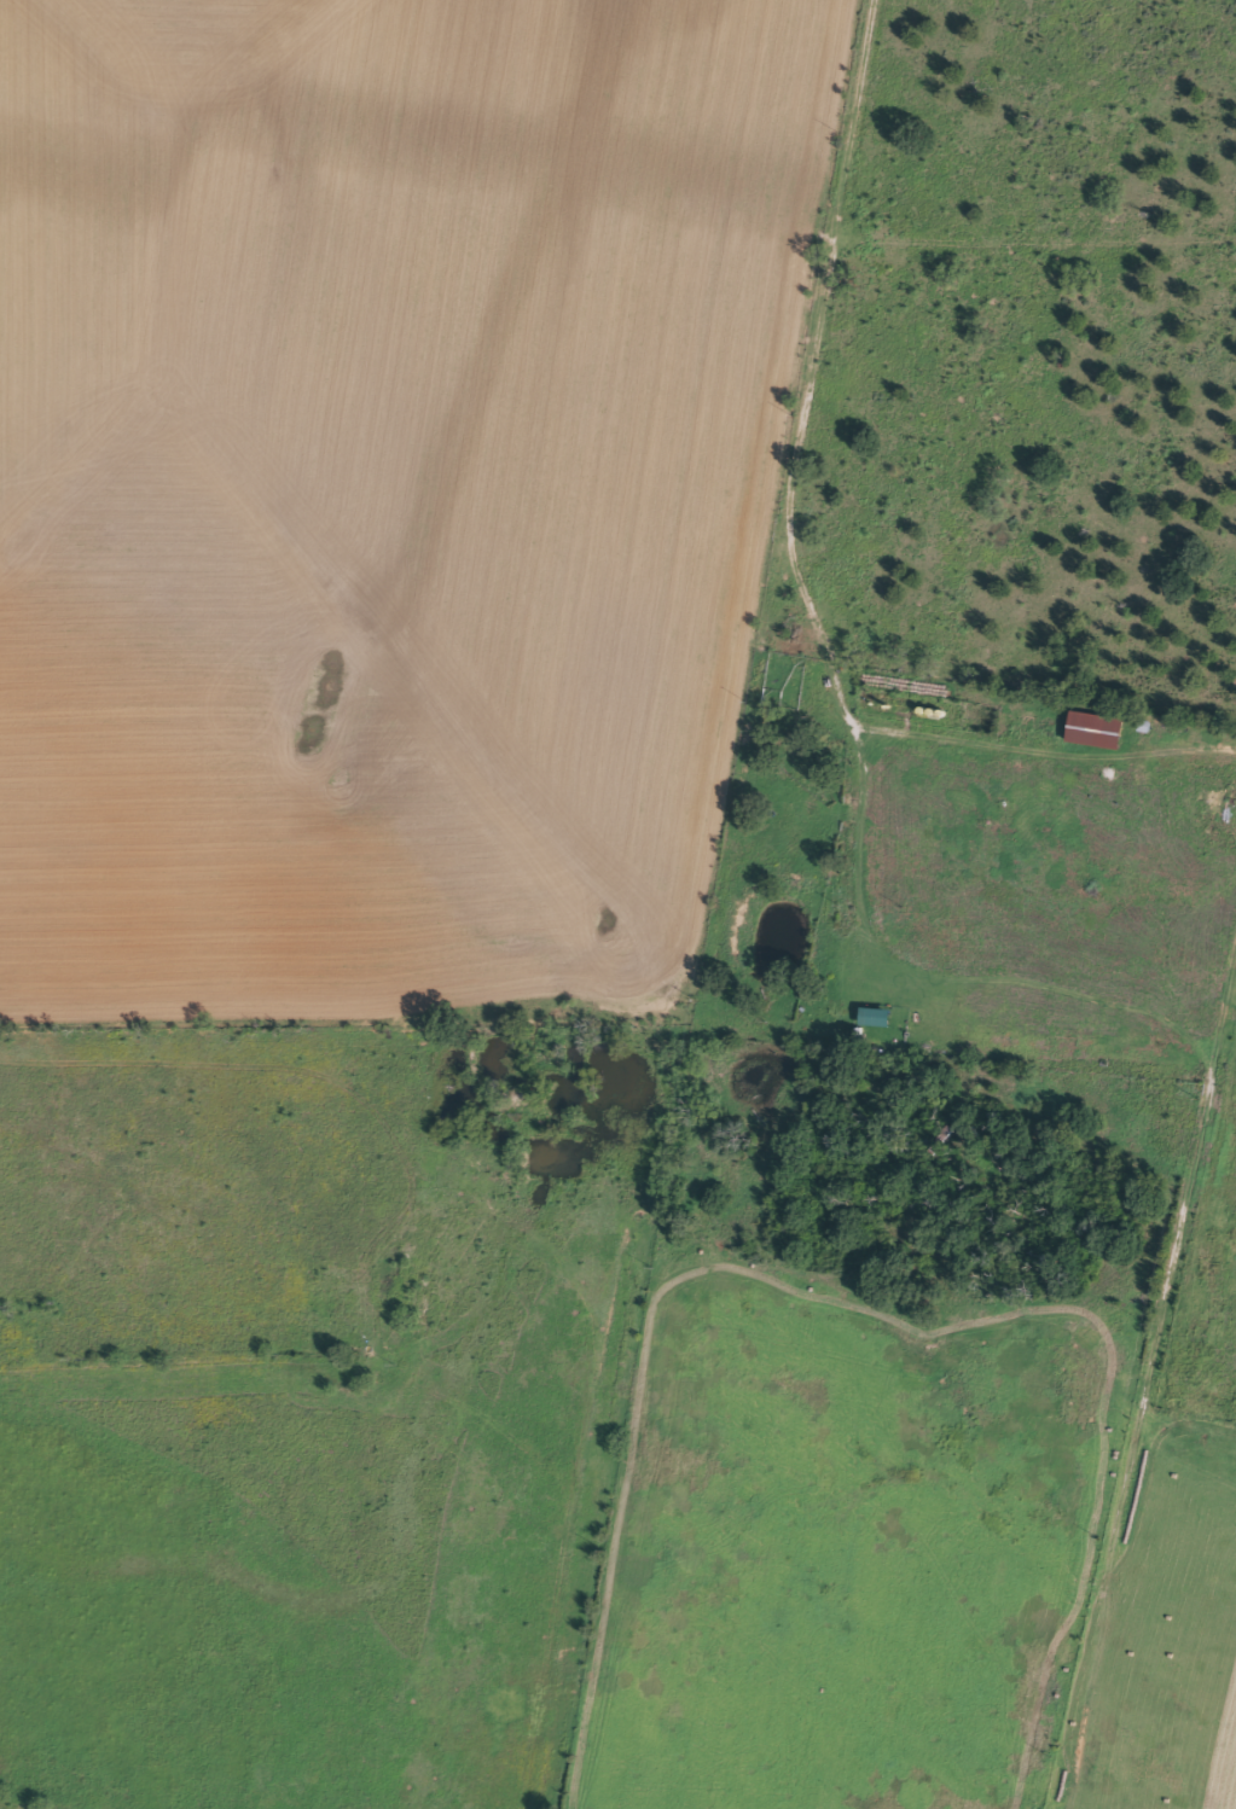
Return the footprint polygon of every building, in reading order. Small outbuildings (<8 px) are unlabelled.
[(1115,750),(1119,718),(1066,711),(1062,743),(1115,750)]
